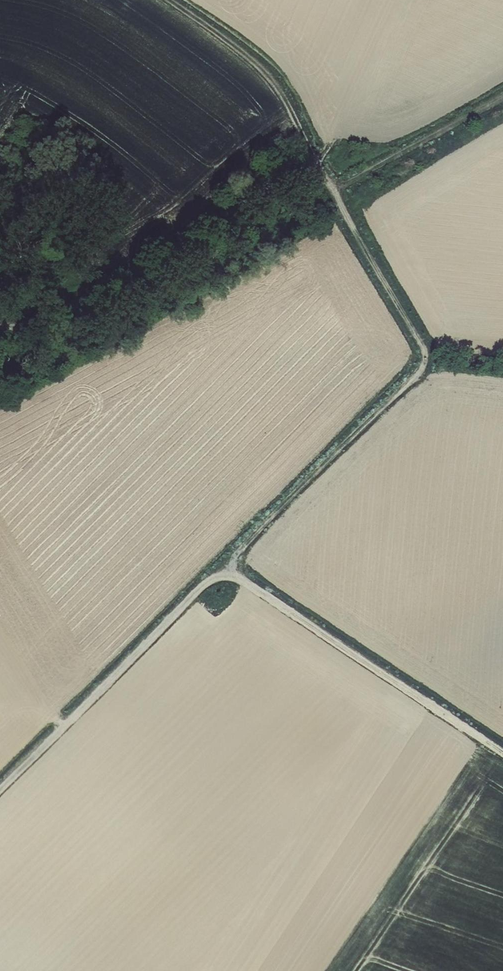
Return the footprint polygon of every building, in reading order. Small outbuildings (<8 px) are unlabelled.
[(344,148),(353,164),(363,159),(354,142),(344,148)]
